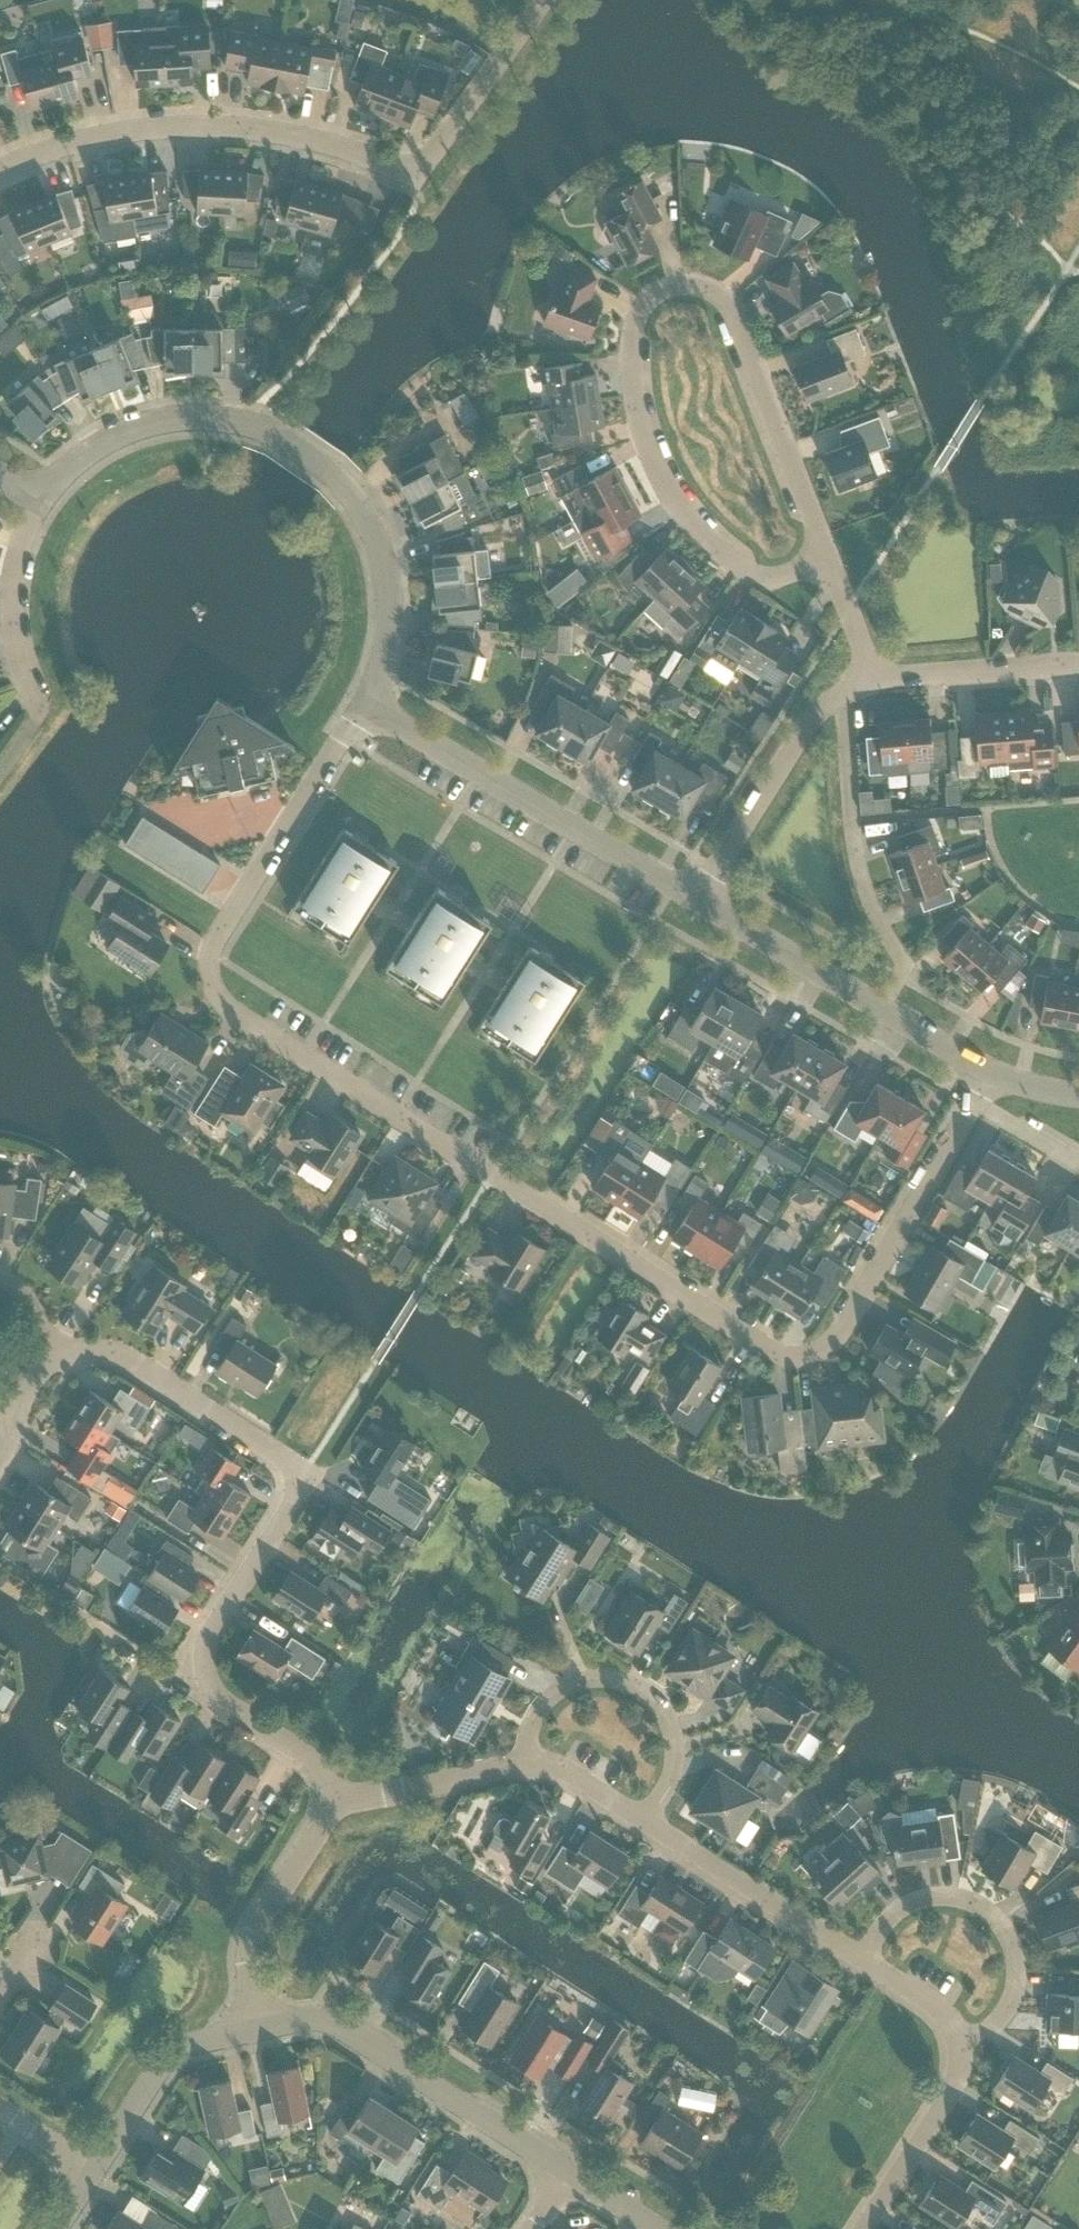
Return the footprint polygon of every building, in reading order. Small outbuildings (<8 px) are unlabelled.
[(114,46),(112,20),(84,25),(91,50),(114,46)] [(161,26),(165,83),(193,82),(191,53),(209,52),(208,25),(180,26),(180,25),(161,26)] [(137,85),(165,83),(161,26),(144,27),(144,29),(118,30),(120,58),(136,57),(137,85)] [(54,48),(42,52),(56,102),(80,96),(72,67),(90,62),(81,31),(52,39),(54,48)] [(248,83),(276,88),(285,42),(257,37),(257,35),(234,31),(227,67),(241,70),(242,67),(250,69),(248,83)] [(312,48),(285,42),(276,88),(290,91),(304,93),(306,80),(315,81),(314,84),(329,86),(336,50),(312,45),(312,48)] [(383,115),(398,73),(381,67),(387,50),(364,42),(350,79),(363,84),(355,105),(383,115)] [(32,109),(56,102),(42,52),(19,58),(16,49),(1,53),(10,84),(24,80),(32,109)] [(414,79),(398,73),(383,115),(410,126),(418,104),(435,110),(448,73),(420,62),(414,79)] [(222,214),(224,171),(200,169),(183,170),(185,197),(198,197),(197,213),(222,214)] [(127,176),(136,232),(171,226),(168,171),(151,172),(127,176)] [(248,172),(224,171),(222,214),(246,215),(247,200),(260,201),(265,175),(248,172)] [(136,236),(136,232),(127,176),(103,180),(87,184),(103,242),(136,236)] [(308,228),(320,187),(296,180),(280,177),(276,203),(289,207),(285,222),(308,228)] [(657,209),(642,181),(617,194),(626,211),(606,222),(607,224),(605,225),(604,231),(610,243),(615,240),(628,264),(659,248),(642,216),(657,209)] [(320,187),(308,228),(331,235),(335,220),(349,224),(358,199),(343,193),(320,187)] [(56,193),(34,202),(50,242),(72,233),(71,229),(82,224),(72,189),(56,193)] [(761,248),(776,255),(792,221),(768,210),(766,215),(748,207),(747,204),(740,201),(737,202),(732,200),(714,243),(748,258),(754,244),(761,247),(761,248)] [(50,242),(34,202),(11,211),(0,217),(0,226),(16,256),(50,242)] [(232,250),(231,265),(258,267),(259,251),(232,250)] [(782,300),(771,307),(787,334),(821,314),(826,322),(850,308),(841,292),(827,290),(820,294),(813,282),(807,285),(794,262),(766,278),(774,291),(776,290),(782,300)] [(589,338),(600,306),(587,302),(589,294),(591,295),(597,278),(569,268),(560,292),(556,291),(550,308),(547,310),(544,317),(546,320),(545,322),(589,338)] [(309,308),(299,284),(278,292),(288,317),(309,308)] [(154,317),(151,294),(119,299),(123,322),(154,317)] [(54,296),(43,302),(49,313),(60,307),(54,296)] [(194,328),(195,370),(201,369),(201,372),(223,375),(223,368),(223,362),(249,361),(248,327),(223,327),(223,323),(220,318),(216,314),(211,311),(204,310),(192,311),(193,328),(194,328)] [(23,333),(14,322),(7,328),(16,339),(23,333)] [(194,328),(193,328),(151,328),(151,336),(146,337),(152,365),(153,365),(153,362),(165,362),(165,369),(165,376),(187,372),(187,370),(195,370),(194,328)] [(796,368),(807,399),(852,382),(844,362),(866,353),(856,328),(827,339),(833,354),(796,368)] [(93,348),(109,387),(116,384),(117,387),(138,381),(136,375),(135,375),(133,368),(144,364),(145,366),(146,366),(141,338),(136,339),(133,332),(93,348)] [(109,387),(93,348),(54,364),(57,371),(53,373),(68,398),(69,397),(68,394),(79,389),(82,396),(84,403),(104,392),(103,389),(109,387)] [(553,407),(600,400),(596,373),(579,376),(577,362),(541,368),(543,382),(549,381),(553,407)] [(61,418),(56,413),(51,408),(60,399),(62,402),(63,401),(48,377),(44,380),(39,374),(7,403),(35,434),(41,429),(42,431),(61,418)] [(480,417),(466,391),(450,399),(464,426),(480,417)] [(600,400),(553,407),(536,410),(537,412),(538,415),(540,419),(544,422),(555,421),(557,433),(551,434),(553,448),(589,442),(587,429),(604,426),(600,400)] [(869,453),(890,445),(879,416),(841,430),(846,445),(826,453),(840,490),(877,476),(869,453)] [(406,494),(408,493),(411,499),(448,480),(464,472),(444,434),(399,458),(405,470),(400,473),(399,472),(393,476),(406,494)] [(574,520),(628,490),(615,466),(589,480),(581,464),(552,480),(574,520)] [(525,477),(530,495),(548,489),(543,472),(525,477)] [(460,503),(448,480),(411,499),(415,505),(412,506),(419,528),(426,524),(432,521),(438,532),(435,533),(435,534),(463,526),(461,521),(467,518),(469,521),(490,511),(480,492),(460,503)] [(595,559),(624,544),(615,528),(641,514),(628,490),(574,520),(595,559)] [(436,582),(478,578),(473,536),(466,536),(464,532),(437,540),(437,541),(440,540),(441,553),(434,554),(434,553),(427,554),(433,576),(436,575),(436,582)] [(645,589),(655,598),(687,564),(684,561),(676,556),(675,557),(665,548),(650,565),(638,554),(618,576),(639,595),(645,589)] [(687,564),(655,598),(665,607),(657,616),(679,637),(702,613),(688,600),(704,584),(694,574),(695,573),(690,566),(687,564)] [(1032,569),(1009,586),(1012,614),(1037,626),(1061,610),(1058,581),(1032,569)] [(581,571),(548,593),(558,609),(591,586),(581,571)] [(478,578),(436,582),(437,589),(434,589),(433,612),(441,611),(440,611),(448,610),(449,622),(446,623),(474,626),(475,621),(482,620),(478,578)] [(740,661),(765,622),(740,607),(731,623),(718,615),(691,657),(705,666),(711,656),(734,670),(739,661),(740,661)] [(765,622),(740,661),(763,676),(751,695),(765,704),(792,661),(779,653),(788,637),(765,622)] [(573,624),(544,623),(543,650),(572,651),(573,624)] [(474,632),(445,629),(445,630),(448,631),(445,643),(438,642),(438,641),(431,640),(429,662),(432,662),(430,670),(470,680),(481,638),(474,636),(474,632)] [(630,657),(619,651),(613,662),(623,668),(630,657)] [(670,681),(678,686),(686,674),(677,669),(670,681)] [(536,732),(561,747),(584,708),(567,699),(574,687),(551,674),(534,703),(548,711),(536,732)] [(294,748),(295,746),(261,725),(246,715),(244,705),(233,707),(218,698),(208,713),(198,715),(200,726),(191,741),(169,775),(171,776),(185,754),(190,757),(199,793),(233,786),(234,792),(238,791),(238,790),(245,788),(244,783),(276,776),(269,740),(272,734),(294,748)] [(1077,706),(1078,720),(1062,721),(1065,754),(1078,753),(1078,706),(1077,706)] [(609,723),(584,708),(561,747),(587,762),(600,741),(613,748),(630,720),(616,711),(609,723)] [(1003,712),(1008,769),(1052,765),(1050,745),(1034,746),(1031,710),(1003,712)] [(1008,769),(1003,712),(976,715),(980,762),(989,761),(990,778),(1009,776),(1008,769)] [(904,720),(908,772),(929,770),(929,768),(947,767),(944,730),(931,732),(930,718),(904,720)] [(893,772),(895,774),(906,773),(907,772),(908,772),(904,720),(879,722),(880,736),(866,737),(869,774),(893,772)] [(755,721),(749,731),(762,739),(768,729),(755,721)] [(632,788),(658,803),(680,764),(655,750),(662,738),(650,731),(633,760),(644,767),(632,788)] [(746,758),(732,749),(723,764),(737,772),(746,758)] [(959,777),(976,776),(975,758),(957,759),(959,777)] [(697,774),(680,764),(658,803),(684,818),(696,797),(711,806),(728,777),(703,762),(697,774)] [(860,791),(862,813),(875,812),(873,790),(860,791)] [(154,823),(143,816),(125,844),(137,851),(154,823)] [(165,830),(154,823),(137,851),(148,858),(165,830)] [(889,854),(898,878),(936,864),(932,851),(941,848),(933,824),(898,836),(902,849),(889,854)] [(343,827),(293,907),(349,942),(399,863),(343,827)] [(177,837),(165,830),(148,858),(159,865),(177,837)] [(188,844),(177,837),(159,865),(170,872),(188,844)] [(199,851),(188,844),(170,872),(182,879),(199,851)] [(990,858),(987,849),(960,858),(963,867),(990,858)] [(221,865),(199,851),(182,879),(203,893),(221,865)] [(945,888),(936,864),(898,878),(907,902),(919,897),(924,911),(955,899),(950,886),(945,888)] [(90,865),(72,893),(103,912),(120,885),(90,865)] [(386,966),(442,1001),(492,922),(436,886),(386,966)] [(141,925),(149,913),(122,896),(106,920),(120,929),(109,947),(131,961),(128,967),(144,977),(166,941),(141,925)] [(962,974),(989,943),(969,927),(973,923),(962,914),(941,939),(952,948),(943,958),(962,974)] [(1078,949),(1078,933),(1065,931),(1063,948),(1078,949)] [(989,943),(962,974),(982,991),(990,981),(1001,990),(1028,959),(1008,942),(999,953),(989,943)] [(535,1060),(586,981),(529,945),(479,1025),(535,1060)] [(1040,1021),(1066,1026),(1073,986),(1048,981),(1049,976),(1035,973),(1029,1005),(1043,1008),(1040,1021)] [(715,1041),(738,1000),(715,986),(698,1015),(685,1008),(669,1035),(693,1049),(702,1033),(715,1041)] [(1073,986),(1066,1026),(1078,1028),(1078,987),(1073,986)] [(738,1000),(715,1041),(705,1058),(744,1081),(762,1052),(745,1042),(762,1014),(738,1000)] [(163,1091),(188,1106),(206,1077),(192,1068),(208,1042),(190,1031),(188,1032),(160,1015),(148,1034),(143,1031),(130,1034),(124,1045),(126,1057),(137,1064),(150,1061),(153,1056),(176,1070),(163,1091)] [(797,1086),(820,1048),(794,1033),(782,1054),(770,1047),(753,1076),(774,1088),(781,1076),(797,1086)] [(845,1063),(820,1048),(797,1086),(812,1095),(804,1108),(827,1121),(844,1091),(833,1084),(845,1063)] [(236,1088),(218,1077),(196,1112),(215,1124),(222,1112),(249,1129),(257,1127),(264,1116),(265,1116),(276,1099),(275,1099),(284,1085),(251,1064),(236,1088)] [(663,1074),(654,1089),(698,1114),(706,1099),(663,1074)] [(878,1134),(901,1096),(877,1082),(862,1107),(850,1100),(834,1128),(855,1141),(864,1126),(878,1134)] [(901,1096),(878,1134),(892,1142),(885,1153),(907,1166),(921,1142),(910,1135),(925,1110),(901,1096)] [(719,1125),(724,1110),(705,1103),(699,1118),(719,1125)] [(190,1113),(175,1104),(164,1123),(179,1132),(190,1113)] [(337,1172),(361,1134),(333,1116),(324,1130),(317,1125),(320,1121),(308,1113),(292,1137),(312,1150),(309,1155),(337,1172)] [(593,1187),(616,1202),(642,1162),(619,1148),(630,1129),(615,1120),(613,1123),(601,1115),(584,1142),(596,1149),(611,1159),(593,1187)] [(740,1135),(745,1125),(730,1116),(724,1126),(740,1135)] [(798,1169),(804,1158),(785,1147),(778,1158),(798,1169)] [(989,1202),(1013,1162),(989,1148),(973,1175),(959,1168),(943,1196),(967,1210),(976,1195),(989,1202)] [(291,1167),(270,1153),(257,1174),(278,1187),(291,1167)] [(430,1194),(437,1182),(396,1156),(370,1198),(397,1215),(392,1222),(419,1239),(443,1202),(430,1194)] [(642,1162),(616,1202),(640,1217),(651,1198),(667,1208),(692,1168),(676,1158),(665,1176),(642,1162)] [(1013,1162),(989,1202),(1002,1209),(993,1225),(1017,1239),(1033,1211),(1020,1203),(1036,1175),(1013,1162)] [(811,1177),(826,1186),(832,1177),(817,1168),(811,1177)] [(696,1252),(721,1212),(698,1198),(708,1182),(696,1174),(678,1202),(690,1210),(673,1237),(696,1252)] [(42,1179),(28,1177),(26,1189),(0,1186),(0,1231),(9,1232),(11,1217),(19,1210),(20,1207),(38,1210),(42,1179)] [(883,1207),(850,1187),(842,1200),(875,1220),(883,1207)] [(1071,1247),(1078,1233),(1078,1200),(1068,1193),(1055,1215),(1044,1208),(1027,1236),(1039,1243),(1045,1232),(1071,1247)] [(949,1209),(934,1201),(924,1219),(938,1227),(949,1209)] [(737,1222),(721,1212),(696,1252),(719,1267),(736,1239),(748,1246),(762,1223),(744,1211),(737,1222)] [(112,1270),(136,1232),(114,1219),(101,1240),(73,1223),(46,1265),(69,1280),(72,1283),(76,1284),(80,1286),(96,1260),(112,1270)] [(852,1235),(862,1241),(868,1229),(859,1223),(852,1235)] [(490,1270),(518,1287),(543,1249),(514,1231),(507,1243),(501,1239),(502,1236),(489,1228),(473,1255),(492,1267),(490,1270)] [(775,1302),(800,1263),(786,1255),(793,1244),(772,1230),(748,1267),(762,1275),(753,1288),(775,1302)] [(1071,1247),(1078,1252),(1078,1233),(1071,1247)] [(975,1276),(985,1258),(950,1238),(942,1252),(932,1246),(905,1291),(937,1310),(961,1268),(975,1276)] [(393,1263),(404,1271),(416,1256),(405,1248),(393,1263)] [(800,1263),(775,1302),(798,1316),(810,1297),(823,1306),(846,1269),(824,1255),(814,1272),(800,1263)] [(195,1331),(211,1307),(183,1289),(185,1285),(154,1265),(143,1283),(140,1281),(129,1298),(132,1300),(123,1314),(154,1334),(167,1313),(195,1331)] [(461,1282),(468,1272),(459,1266),(453,1276),(461,1282)] [(643,1325),(649,1315),(626,1301),(620,1302),(600,1333),(602,1339),(625,1354),(628,1348),(649,1361),(666,1335),(651,1325),(649,1329),(643,1325)] [(651,1325),(666,1335),(649,1315),(643,1325),(649,1329),(651,1325)] [(257,1394),(276,1365),(238,1340),(247,1326),(233,1317),(216,1343),(229,1352),(217,1371),(231,1380),(232,1378),(257,1394)] [(897,1386),(905,1372),(909,1375),(925,1348),(945,1360),(955,1343),(925,1325),(916,1340),(887,1323),(870,1352),(882,1359),(874,1372),(897,1386)] [(670,1417),(697,1433),(715,1404),(703,1396),(721,1366),(692,1348),(669,1386),(684,1395),(670,1417)] [(817,1407),(800,1409),(802,1423),(805,1445),(821,1443),(821,1446),(824,1451),(830,1454),(835,1454),(840,1449),(841,1443),(841,1442),(881,1437),(878,1408),(857,1385),(815,1390),(817,1407)] [(77,1412),(110,1433),(119,1419),(136,1430),(151,1407),(127,1392),(118,1407),(91,1390),(77,1412)] [(805,1445),(802,1423),(783,1426),(779,1393),(743,1397),(749,1450),(778,1446),(781,1473),(807,1470),(805,1445)] [(1061,1417),(1039,1409),(1033,1422),(1055,1431),(1061,1417)] [(110,1433),(77,1412),(63,1434),(90,1451),(76,1473),(103,1490),(101,1492),(127,1508),(134,1496),(116,1485),(120,1479),(101,1468),(111,1452),(101,1446),(110,1433)] [(415,1444),(388,1427),(362,1468),(388,1484),(415,1444)] [(1065,1427),(1054,1455),(1066,1459),(1059,1479),(1078,1487),(1078,1432),(1065,1427)] [(203,1495),(204,1494),(237,1516),(251,1494),(224,1476),(231,1465),(210,1451),(197,1471),(203,1475),(194,1489),(203,1495)] [(19,1503),(58,1528),(67,1513),(77,1520),(91,1497),(57,1476),(48,1491),(33,1481),(19,1503)] [(368,1496),(398,1515),(406,1503),(376,1484),(368,1496)] [(223,1538),(237,1516),(204,1494),(203,1495),(195,1508),(179,1498),(167,1518),(188,1532),(196,1520),(223,1538)] [(58,1528),(19,1503),(5,1526),(20,1535),(6,1556),(41,1578),(59,1549),(49,1543),(58,1528)] [(426,1516),(412,1508),(401,1526),(414,1534),(426,1516)] [(366,1535),(381,1545),(391,1531),(364,1514),(357,1526),(331,1509),(313,1537),(349,1560),(366,1535)] [(1064,1584),(1063,1566),(1072,1565),(1070,1534),(1059,1535),(1058,1519),(1029,1520),(1030,1536),(1026,1536),(1027,1568),(1036,1567),(1037,1585),(1038,1597),(1063,1596),(1062,1584),(1064,1584)] [(574,1548),(543,1528),(523,1560),(519,1557),(506,1576),(542,1599),(552,1584),(550,1583),(557,1572),(563,1575),(575,1557),(589,1566),(608,1536),(590,1524),(574,1548)] [(399,1528),(392,1539),(409,1550),(416,1539),(399,1528)] [(164,1554),(150,1575),(184,1598),(198,1576),(187,1568),(194,1557),(167,1539),(159,1551),(164,1554)] [(120,1587),(133,1568),(107,1551),(94,1570),(120,1587)] [(344,1605),(352,1591),(326,1574),(318,1588),(291,1571),(275,1597),(310,1619),(326,1593),(344,1605)] [(173,1590),(150,1575),(145,1572),(138,1584),(142,1587),(128,1609),(163,1631),(177,1609),(165,1602),(173,1590)] [(591,1580),(574,1609),(590,1619),(607,1589),(591,1580)] [(86,1605),(93,1594),(82,1587),(75,1598),(86,1605)] [(668,1631),(688,1601),(675,1593),(663,1611),(632,1591),(606,1631),(638,1651),(656,1623),(668,1631)] [(1050,1648),(1077,1668),(1078,1664),(1078,1608),(1050,1648)] [(451,1618),(447,1626),(459,1633),(463,1626),(451,1618)] [(325,1657),(314,1650),(292,1636),(284,1648),(254,1629),(237,1656),(274,1679),(286,1660),(312,1677),(325,1657)] [(731,1709),(743,1689),(724,1677),(721,1682),(716,1679),(731,1656),(694,1632),(670,1669),(707,1693),(709,1691),(713,1693),(712,1696),(731,1709)] [(455,1727),(458,1730),(469,1737),(475,1735),(489,1712),(487,1711),(494,1700),(496,1700),(498,1698),(510,1679),(504,1675),(514,1658),(474,1634),(455,1666),(462,1670),(437,1712),(456,1723),(455,1727)] [(93,1738),(108,1747),(124,1721),(112,1714),(129,1688),(101,1670),(78,1706),(103,1722),(93,1738)] [(793,1749),(818,1712),(792,1695),(790,1698),(770,1685),(753,1710),(766,1719),(768,1716),(776,1721),(768,1733),(793,1749)] [(136,1729),(124,1721),(108,1747),(122,1756),(132,1741),(157,1757),(181,1721),(153,1703),(136,1729)] [(808,1733),(795,1757),(810,1766),(824,1742),(808,1733)] [(208,1794),(229,1762),(200,1743),(183,1769),(171,1762),(151,1793),(165,1803),(179,1781),(204,1798),(207,1794),(208,1794)] [(229,1762),(208,1794),(234,1811),(224,1827),(239,1836),(255,1810),(243,1803),(260,1777),(232,1759),(230,1762),(229,1762)] [(778,1800),(792,1778),(762,1759),(748,1781),(778,1800)] [(148,1791),(160,1773),(151,1767),(139,1785),(148,1791)] [(757,1796),(717,1771),(696,1804),(695,1804),(690,1811),(702,1818),(702,1817),(732,1836),(757,1796)] [(954,1780),(954,1794),(962,1794),(962,1813),(980,1812),(978,1779),(954,1780)] [(871,1796),(848,1809),(855,1821),(877,1808),(871,1796)] [(535,1842),(550,1816),(525,1802),(513,1822),(505,1817),(499,1820),(494,1828),(495,1834),(489,1844),(499,1850),(505,1840),(520,1848),(511,1863),(531,1875),(547,1849),(535,1842)] [(945,1859),(961,1857),(954,1812),(937,1814),(938,1819),(902,1825),(901,1816),(890,1812),(880,1819),(883,1839),(894,1842),(897,1863),(928,1858),(929,1864),(946,1861),(945,1859)] [(1047,1871),(1061,1846),(1035,1830),(1026,1846),(1003,1832),(982,1869),(1015,1888),(1030,1861),(1047,1871)] [(870,1888),(883,1876),(843,1831),(821,1851),(830,1860),(811,1876),(837,1905),(864,1881),(870,1888)] [(91,1850),(62,1832),(56,1842),(42,1845),(39,1834),(0,1842),(0,1853),(3,1868),(0,1869),(0,1876),(3,1891),(26,1886),(25,1881),(49,1875),(48,1871),(54,1863),(74,1876),(91,1850)] [(608,1884),(626,1856),(590,1832),(576,1853),(563,1845),(546,1871),(574,1889),(586,1870),(608,1884)] [(102,1942),(126,1904),(116,1897),(125,1883),(93,1863),(79,1884),(93,1893),(73,1924),(102,1942)] [(683,1931),(702,1901),(661,1875),(650,1893),(636,1884),(618,1913),(639,1927),(650,1909),(662,1917),(653,1932),(672,1944),(681,1930),(683,1931)] [(1067,1888),(1072,1903),(1037,1915),(1049,1949),(1066,1942),(1068,1946),(1078,1942),(1078,1884),(1067,1888)] [(170,1922),(182,1905),(168,1896),(156,1913),(170,1922)] [(428,1908),(413,1899),(403,1914),(419,1924),(428,1908)] [(349,1958),(374,1973),(393,1943),(407,1952),(421,1929),(399,1915),(389,1930),(373,1920),(349,1958)] [(739,1967),(754,1977),(774,1947),(753,1933),(751,1936),(728,1921),(717,1938),(703,1929),(684,1960),(698,1969),(717,1980),(733,1977),(739,1967)] [(428,2006),(451,1969),(435,1960),(443,1947),(423,1935),(409,1957),(421,1965),(404,1992),(428,2006)] [(490,2046),(517,2003),(490,1985),(500,1970),(485,1960),(466,1990),(480,1999),(461,2028),(490,2046)] [(808,2029),(832,1992),(829,1990),(831,1986),(807,1971),(805,1975),(792,1967),(767,2007),(761,2003),(753,2015),(759,2019),(780,2032),(792,2019),(808,2029)] [(81,2026),(96,2004),(66,1984),(51,2007),(52,2007),(45,2019),(29,2009),(1,2052),(31,2071),(59,2028),(58,2027),(66,2016),(81,2026)] [(1049,1993),(1048,2027),(1078,2028),(1078,2032),(1078,1986),(1078,1994),(1049,1993)] [(570,2078),(592,2044),(577,2034),(574,2039),(537,2016),(511,2058),(540,2077),(548,2063),(556,2067),(555,2069),(570,2078)] [(579,2101),(609,2120),(633,2083),(619,2074),(624,2065),(611,2057),(629,2029),(615,2019),(606,2034),(588,2061),(600,2068),(579,2101)] [(1064,2092),(1073,2078),(1047,2061),(1039,2073),(1013,2057),(996,2085),(1032,2108),(1048,2082),(1064,2092)] [(281,2119),(309,2113),(299,2066),(268,2073),(274,2100),(261,2103),(268,2136),(284,2132),(281,2119)] [(243,2137),(256,2134),(251,2108),(238,2111),(231,2081),(200,2087),(210,2135),(241,2128),(243,2137)] [(681,2166),(701,2134),(663,2110),(671,2096),(660,2089),(645,2112),(656,2119),(642,2141),(681,2166)] [(363,2159),(372,2144),(394,2111),(370,2095),(359,2112),(348,2104),(330,2132),(352,2146),(349,2150),(363,2159)] [(611,2129),(628,2139),(646,2110),(629,2099),(611,2129)] [(418,2127),(394,2111),(372,2144),(386,2153),(376,2168),(399,2182),(419,2150),(408,2143),(418,2127)] [(1031,2153),(1040,2138),(1010,2119),(1002,2131),(976,2114),(959,2143),(995,2166),(1011,2140),(1031,2153)] [(204,2170),(212,2156),(204,2146),(187,2135),(176,2153),(178,2153),(173,2160),(158,2151),(142,2177),(182,2203),(199,2176),(198,2176),(202,2169),(204,2170)] [(1055,2166),(1066,2148),(1050,2138),(1039,2156),(1055,2166)] [(485,2208),(504,2179),(482,2164),(484,2161),(466,2150),(452,2173),(437,2163),(418,2193),(441,2209),(454,2189),(485,2208)] [(989,2210),(998,2196),(972,2179),(964,2191),(938,2174),(921,2202),(957,2226),(973,2200),(989,2210)] [(263,2195),(278,2228),(287,2228),(299,2223),(282,2186),(263,2195)] [(395,2217),(403,2222),(409,2212),(402,2207),(395,2217)] [(181,2228),(156,2212),(147,2227),(120,2211),(109,2228),(183,2228),(181,2228)]
